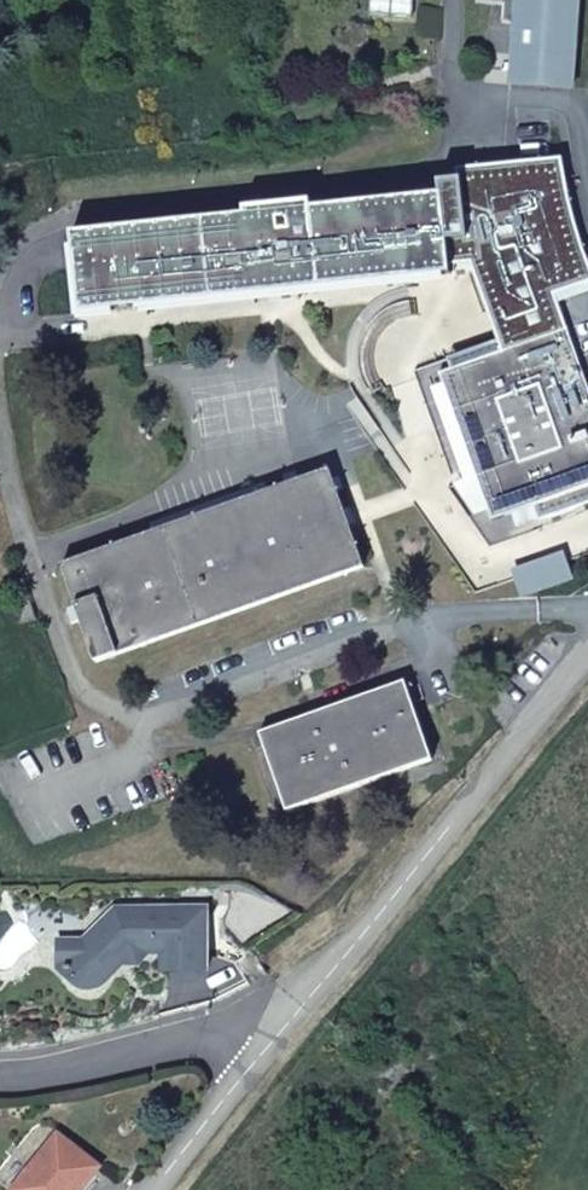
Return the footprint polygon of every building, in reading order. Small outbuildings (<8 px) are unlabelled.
[(366,14),(410,18),(412,0),(367,0),(366,14)] [(509,77),(553,84),(568,0),(523,0),(509,77)] [(83,313),(382,280),(400,278),(450,272),(443,197),(74,236),(83,313)] [(400,278),(382,280),(450,472),(345,511),(350,527),(480,480),(474,464),(466,467),(400,278)] [(480,480),(493,520),(535,505),(540,521),(587,504),(587,387),(568,330),(443,375),(474,464),(480,480)] [(365,568),(350,527),(345,511),(330,470),(63,566),(98,664),(365,568)] [(24,580),(7,586),(21,625),(37,620),(24,580)] [(407,683),(264,735),(289,811),(434,760),(407,683)] [(116,907),(79,946),(69,957),(69,972),(69,978),(75,989),(92,992),(108,983),(131,958),(143,953),(163,953),(163,972),(208,972),(207,908),(116,907)] [(69,957),(79,946),(57,947),(57,971),(69,972),(69,957)] [(58,1134),(16,1189),(74,1189),(79,1184),(84,1187),(100,1168),(58,1134)]
